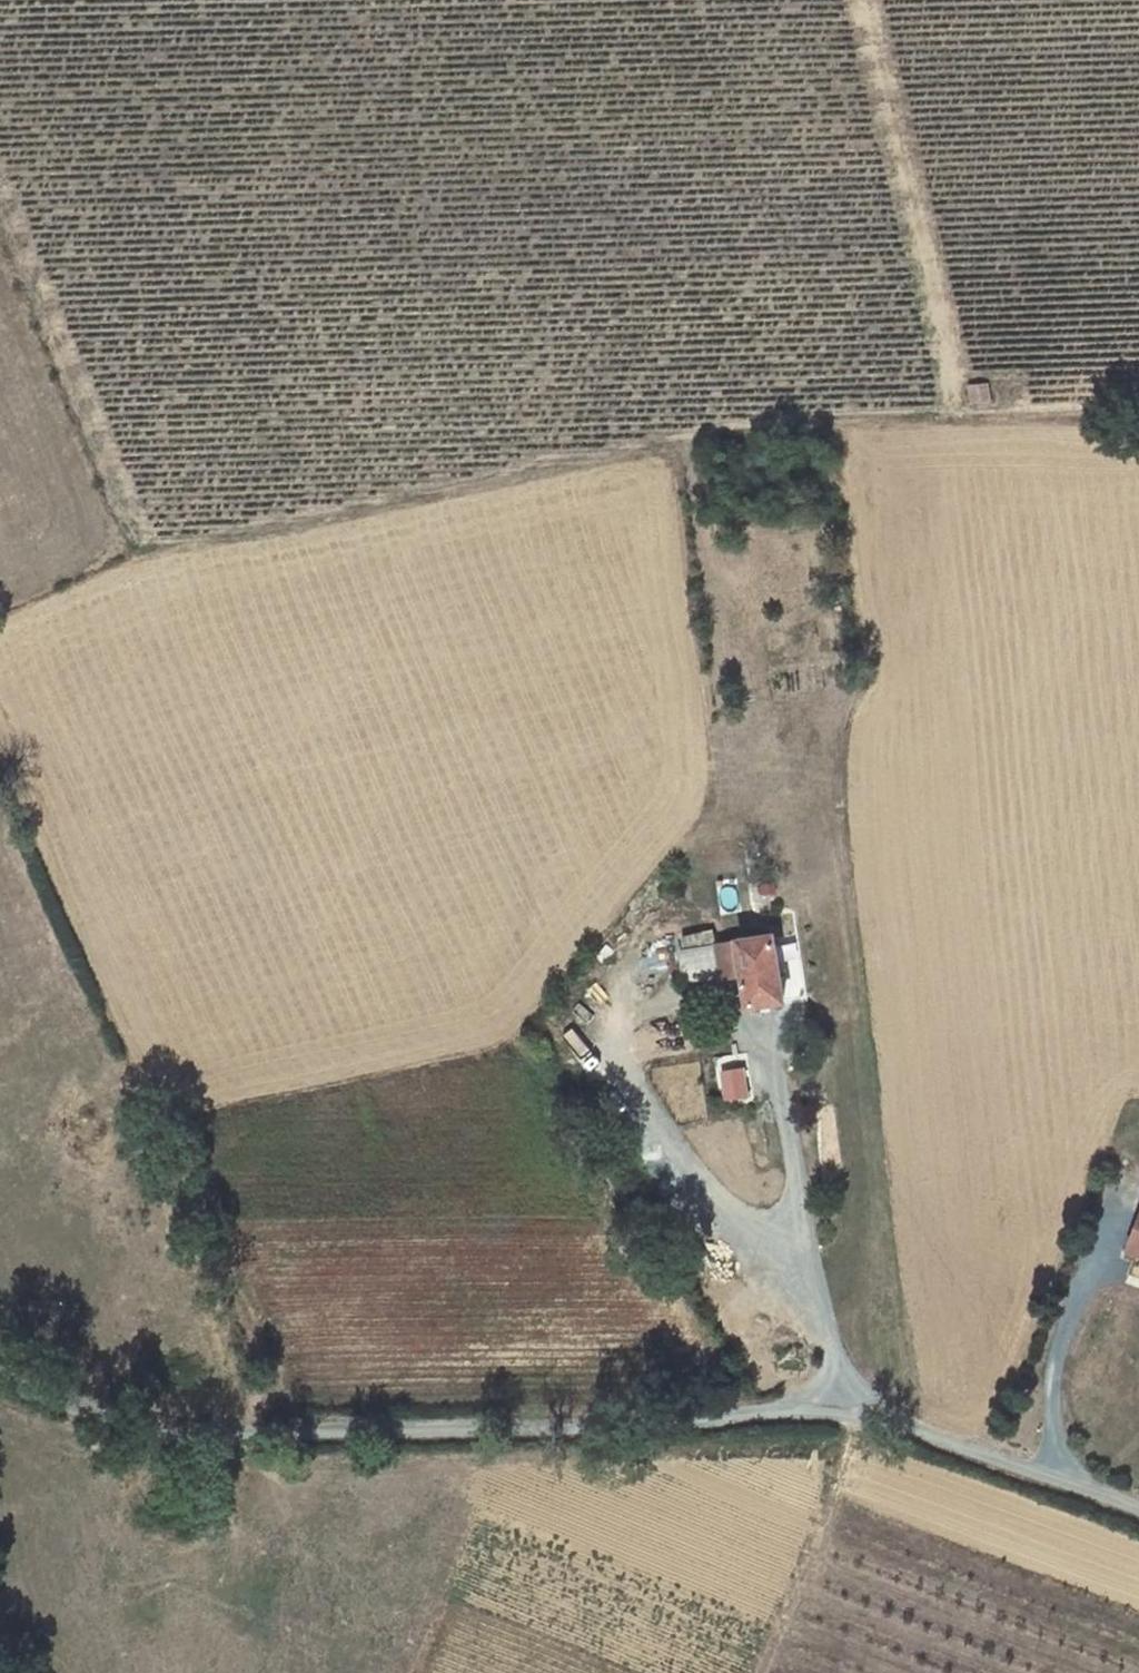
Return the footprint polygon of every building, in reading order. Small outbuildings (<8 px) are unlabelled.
[(988,384),(970,386),(973,405),(989,402),(988,384)] [(717,948),(722,979),(742,977),(748,1011),(783,1005),(772,938),(717,948)] [(688,983),(722,979),(717,948),(683,954),(688,983)] [(717,1055),(720,1104),(753,1102),(750,1053),(717,1055)] [(1121,1247),(1138,1254),(1138,1203),(1121,1247)]
